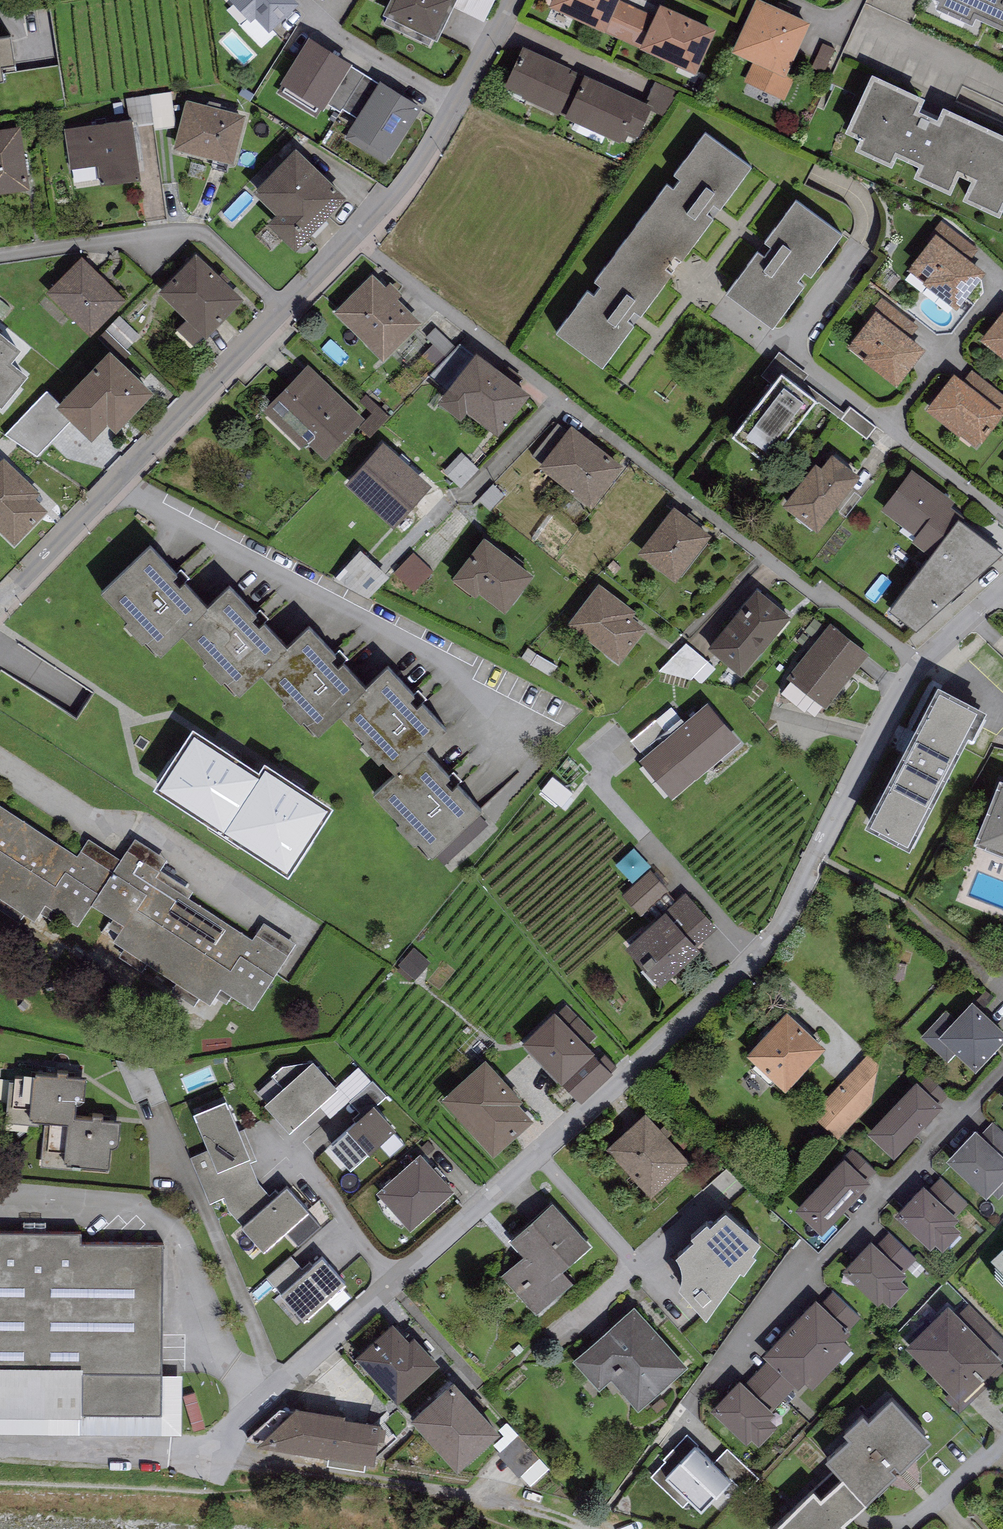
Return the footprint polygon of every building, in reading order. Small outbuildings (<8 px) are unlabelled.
[(291,0),(234,0),(230,4),(251,25),(255,21),(269,36),(299,8),(291,0)] [(383,18),(387,20),(385,25),(429,47),(431,42),(436,45),(454,9),(458,0),(392,0),(383,18)] [(454,9),(484,23),(495,0),(494,0),(458,0),(454,9)] [(550,10),(605,36),(606,34),(621,1),(621,0),(554,0),(550,10)] [(939,7),(935,14),(972,31),(976,24),(1002,37),(1002,0),(925,0),(939,7)] [(641,51),(657,18),(621,1),(606,34),(641,51)] [(810,27),(758,2),(733,55),(753,65),(745,83),(783,101),(795,76),(788,73),(810,27)] [(715,34),(661,9),(657,18),(641,51),(640,52),(695,76),(715,34)] [(352,68),(309,42),(277,93),(317,118),(320,112),(323,114),(329,106),(352,68)] [(5,87),(2,74),(16,72),(11,43),(0,45),(0,88),(5,87)] [(835,50),(822,45),(812,68),(824,74),(835,50)] [(523,51),(503,93),(558,118),(577,77),(523,51)] [(364,76),(352,68),(329,106),(341,114),(343,111),(364,76)] [(380,85),(364,76),(343,111),(358,120),(380,85)] [(650,111),(585,79),(564,121),(620,149),(626,135),(636,140),(650,111)] [(950,200),(959,181),(982,132),(943,113),(937,125),(920,117),(925,105),(872,80),(845,138),(860,145),(855,155),(892,173),(897,163),(919,173),(914,183),(950,200)] [(422,110),(380,85),(358,120),(345,141),(385,165),(389,160),(391,161),(422,110)] [(135,135),(172,132),(169,99),(132,102),(135,135)] [(186,103),(173,153),(233,169),(246,119),(186,103)] [(132,123),(67,132),(72,172),(99,168),(102,190),(141,185),(132,123)] [(29,193),(20,131),(0,134),(0,197),(29,193)] [(982,132),(959,181),(972,187),(963,206),(999,223),(1002,215),(1002,141),(982,132)] [(556,339),(602,372),(634,329),(629,325),(635,317),(641,320),(665,288),(692,252),(714,223),(708,218),(714,209),(720,214),(723,211),(752,172),(706,138),(674,181),(680,185),(673,195),(666,189),(594,287),(601,292),(593,301),(588,296),(556,339)] [(346,203),(296,154),(253,198),(276,221),(268,230),(294,256),(346,203)] [(758,257),(726,299),(772,334),(804,292),(798,287),(804,279),(811,284),(844,240),(796,204),(763,248),(770,253),(764,262),(758,257)] [(967,263),(977,251),(940,222),(931,234),(935,237),(967,263)] [(967,263),(935,237),(908,272),(925,285),(923,287),(957,314),(986,277),(967,263)] [(196,258),(158,297),(186,323),(178,332),(195,348),(203,339),(206,342),(244,303),(196,258)] [(82,260),(39,304),(58,321),(65,314),(90,339),(126,303),(82,260)] [(372,277),(334,316),(383,364),(422,326),(398,302),(403,298),(390,285),(385,290),(372,277)] [(875,313),(908,339),(916,328),(882,300),(873,311),(875,313)] [(861,363),(896,391),(926,354),(908,339),(875,313),(847,348),(863,361),(861,363)] [(980,344),(1002,362),(1002,315),(980,344)] [(119,317),(107,330),(128,348),(140,337),(119,317)] [(0,339),(0,414),(2,415),(28,382),(11,369),(21,356),(0,339)] [(779,353),(761,377),(775,387),(782,378),(799,390),(803,384),(809,376),(779,353)] [(154,398),(109,356),(61,406),(56,412),(67,423),(92,446),(107,431),(115,438),(154,398)] [(531,398),(477,358),(439,408),(461,425),(466,418),(498,442),(531,398)] [(365,422),(307,367),(262,415),(301,452),(308,446),(326,463),(365,422)] [(972,372),(963,384),(1002,416),(1002,415),(1002,396),(972,372)] [(818,404),(782,378),(775,387),(732,443),(767,470),(818,404)] [(926,414),(959,440),(961,438),(976,449),(979,445),(981,446),(1002,419),(1002,417),(1002,416),(963,384),(954,378),(926,414)] [(842,421),(846,416),(803,384),(799,390),(818,404),(818,403),(842,421)] [(61,406),(47,393),(5,437),(37,458),(67,423),(56,412),(61,406)] [(846,416),(842,421),(867,440),(876,428),(851,409),(846,416)] [(573,429),(540,470),(591,511),(624,471),(573,429)] [(383,446),(346,488),(395,531),(432,489),(383,446)] [(479,471),(462,453),(442,473),(460,490),(479,471)] [(861,482),(832,459),(821,473),(816,468),(783,510),(817,537),(861,482)] [(0,465),(0,534),(14,547),(47,513),(35,502),(41,496),(4,461),(0,465)] [(912,473),(881,514),(916,540),(911,546),(931,561),(959,524),(967,514),(912,473)] [(494,486),(479,502),(490,513),(505,497),(494,486)] [(711,539),(673,510),(638,557),(675,586),(711,539)] [(931,561),(889,615),(917,635),(1002,558),(959,524),(931,561)] [(207,595),(150,534),(149,535),(101,580),(128,610),(125,613),(142,630),(144,628),(159,643),(181,623),(209,597),(207,595)] [(534,579),(485,541),(452,584),(475,602),(478,597),(504,617),(534,579)] [(361,547),(334,575),(369,595),(389,572),(361,547)] [(399,584),(423,597),(437,572),(412,558),(399,584)] [(229,574),(207,595),(209,597),(181,623),(207,650),(203,653),(221,672),(224,669),(238,684),(261,662),(288,637),(287,636),(229,574)] [(637,614),(599,587),(568,629),(620,667),(647,632),(632,621),(637,614)] [(707,652),(742,681),(791,621),(757,592),(707,652)] [(309,616),(287,636),(288,637),(261,662),(286,692),(283,694),(301,712),(304,709),(319,724),(339,703),(366,677),(366,676),(309,616)] [(822,709),(826,711),(869,657),(831,627),(787,680),(791,683),(822,709)] [(687,645),(660,673),(691,682),(693,679),(697,682),(704,684),(716,670),(687,645)] [(387,656),(366,676),(366,677),(339,703),(366,731),(361,737),(378,755),(383,750),(396,763),(423,738),(424,738),(446,718),(387,656)] [(881,785),(865,815),(910,838),(956,748),(958,745),(968,724),(972,726),(986,699),(937,674),(881,785)] [(822,709),(791,683),(781,695),(805,714),(807,712),(814,718),(822,709)] [(641,757),(672,794),(740,736),(707,697),(667,731),(643,752),(639,755),(641,757)] [(667,731),(655,718),(631,739),(643,752),(667,731)] [(259,779),(193,736),(155,793),(220,837),(259,779)] [(424,738),(423,738),(396,763),(373,785),(400,813),(397,816),(414,833),(417,830),(433,847),(483,800),(424,738)] [(259,779),(220,837),(287,881),(332,816),(265,771),(259,779)] [(1000,771),(974,835),(986,840),(982,850),(1002,858),(1002,772),(1000,771)] [(552,775),(540,790),(561,807),(576,793),(552,775)] [(19,918),(24,910),(34,917),(43,903),(78,925),(93,902),(114,915),(103,932),(124,946),(119,953),(142,968),(147,960),(178,980),(173,987),(194,1001),(199,994),(210,1001),(215,994),(226,1001),(232,993),(253,1006),(296,941),(264,920),(253,936),(188,894),(192,887),(160,866),(167,856),(134,834),(120,857),(89,837),(79,852),(0,800),(0,906),(19,918)] [(483,814),(438,857),(451,870),(495,827),(483,814)] [(651,868),(624,892),(640,910),(668,885),(651,868)] [(686,888),(667,905),(698,940),(717,923),(686,888)] [(667,905),(627,940),(661,978),(701,943),(698,940),(667,905)] [(414,943),(395,964),(414,982),(433,962),(414,943)] [(972,996),(955,1014),(946,1006),(921,1033),(948,1058),(957,1048),(976,1065),(1002,1036),(1002,1024),(972,996)] [(555,1007),(523,1036),(562,1078),(593,1049),(555,1007)] [(747,1049),(785,1084),(825,1042),(787,1007),(747,1049)] [(613,1069),(593,1049),(562,1078),(582,1098),(613,1069)] [(810,1113),(840,1135),(872,1102),(879,1060),(867,1052),(810,1113)] [(485,1055),(443,1093),(495,1150),(534,1115),(519,1099),(522,1096),(485,1055)] [(264,1099),(289,1127),(338,1083),(313,1056),(264,1099)] [(57,1068),(34,1066),(33,1074),(15,1072),(15,1076),(10,1075),(5,1119),(45,1123),(41,1163),(72,1166),(73,1159),(109,1163),(111,1140),(112,1140),(114,1140),(115,1140),(117,1139),(118,1138),(118,1136),(120,1115),(101,1114),(102,1109),(93,1109),(93,1114),(75,1112),(76,1099),(78,1099),(79,1099),(80,1099),(82,1098),(83,1097),(84,1096),(85,1094),(86,1072),(67,1070),(67,1066),(57,1065),(57,1068)] [(924,1068),(917,1077),(941,1099),(949,1091),(924,1068)] [(355,1108),(375,1088),(361,1074),(342,1094),(355,1108)] [(917,1077),(868,1128),(894,1152),(942,1101),(941,1099),(917,1077)] [(219,1165),(250,1152),(240,1127),(226,1095),(194,1108),(211,1146),(219,1165)] [(396,1121),(374,1097),(348,1120),(350,1123),(330,1141),(350,1162),(396,1121)] [(648,1107),(608,1142),(655,1196),(696,1160),(648,1107)] [(982,1131),(1002,1151),(1002,1130),(993,1120),(982,1131)] [(947,1154),(987,1192),(991,1188),(999,1195),(1002,1191),(1002,1151),(982,1131),(975,1124),(947,1154)] [(245,1126),(240,1127),(250,1152),(219,1165),(211,1146),(190,1153),(208,1198),(225,1193),(228,1205),(242,1222),(277,1189),(274,1187),(269,1191),(259,1179),(251,1158),(257,1156),(245,1126)] [(853,1145),(844,1154),(867,1177),(876,1168),(853,1145)] [(377,1188),(411,1225),(454,1186),(420,1148),(377,1188)] [(844,1154),(796,1204),(822,1229),(841,1210),(870,1179),(867,1177),(844,1154)] [(941,1174),(929,1186),(955,1213),(967,1201),(941,1174)] [(242,1222),(263,1246),(283,1227),(305,1207),(308,1204),(287,1181),(277,1189),(242,1222)] [(924,1182),(895,1211),(930,1246),(936,1239),(942,1246),(961,1227),(953,1219),(957,1215),(955,1213),(929,1186),(924,1182)] [(552,1197),(510,1235),(525,1251),(501,1272),(537,1311),(574,1277),(563,1265),(591,1239),(552,1197)] [(726,1201),(710,1215),(707,1212),(691,1226),(694,1230),(676,1246),(678,1248),(679,1250),(680,1254),(682,1257),(683,1263),(682,1269),(680,1274),(678,1278),(706,1309),(740,1260),(743,1262),(756,1246),(751,1244),(760,1231),(726,1201)] [(320,1223),(305,1207),(283,1227),(298,1243),(320,1223)] [(80,1414),(80,1410),(160,1411),(161,1371),(164,1241),(80,1239),(81,1228),(0,1226),(0,1412),(80,1414)] [(890,1230),(878,1242),(906,1267),(917,1255),(890,1230)] [(847,1260),(841,1266),(879,1302),(885,1296),(890,1301),(908,1282),(904,1278),(911,1271),(906,1267),(878,1242),(871,1234),(847,1260)] [(280,1290),(303,1315),(345,1278),(340,1272),(323,1252),(312,1262),(280,1290)] [(266,1275),(280,1290),(312,1262),(309,1259),(302,1265),(291,1253),(266,1275)] [(991,1268),(998,1276),(996,1278),(1002,1285),(1002,1257),(991,1268)] [(833,1289),(822,1301),(850,1326),(861,1315),(833,1289)] [(816,1294),(789,1322),(832,1363),(852,1343),(843,1334),(850,1326),(822,1301),(816,1294)] [(905,1342),(952,1388),(959,1396),(998,1359),(1002,1356),(1002,1357),(1002,1337),(966,1300),(956,1308),(947,1300),(905,1342)] [(634,1302),(573,1357),(600,1387),(611,1377),(638,1407),(688,1362),(634,1302)] [(392,1318),(355,1351),(397,1397),(440,1359),(414,1330),(408,1336),(392,1318)] [(789,1322),(763,1350),(769,1356),(797,1382),(798,1383),(804,1376),(812,1384),(832,1363),(789,1322)] [(769,1356),(746,1381),(773,1406),(797,1382),(769,1356)] [(998,1359),(959,1396),(952,1388),(944,1394),(959,1410),(1002,1368),(1002,1365),(998,1359)] [(161,1371),(160,1411),(80,1410),(80,1414),(0,1412),(0,1429),(181,1432),(182,1371),(161,1371)] [(453,1373),(411,1411),(458,1462),(500,1424),(453,1373)] [(746,1381),(740,1375),(711,1404),(746,1438),(751,1432),(758,1439),(777,1419),(771,1413),(775,1409),(773,1406),(746,1381)] [(869,1412),(863,1406),(844,1425),(849,1430),(826,1451),(844,1469),(866,1493),(931,1432),(891,1390),(869,1412)] [(296,1402),(257,1439),(373,1458),(380,1418),(344,1411),(345,1408),(296,1402)] [(512,1426),(494,1442),(501,1450),(498,1452),(519,1476),(521,1474),(530,1484),(548,1468),(512,1426)] [(665,1471),(695,1440),(687,1432),(663,1456),(665,1458),(652,1472),(682,1502),(690,1494),(665,1471)] [(695,1440),(665,1471),(690,1494),(701,1505),(731,1474),(715,1458),(695,1440)] [(728,1445),(715,1458),(731,1474),(745,1488),(758,1474),(728,1445)] [(844,1469),(821,1490),(815,1483),(773,1521),(781,1528),(834,1528),(846,1517),(843,1514),(866,1493),(844,1469)]
